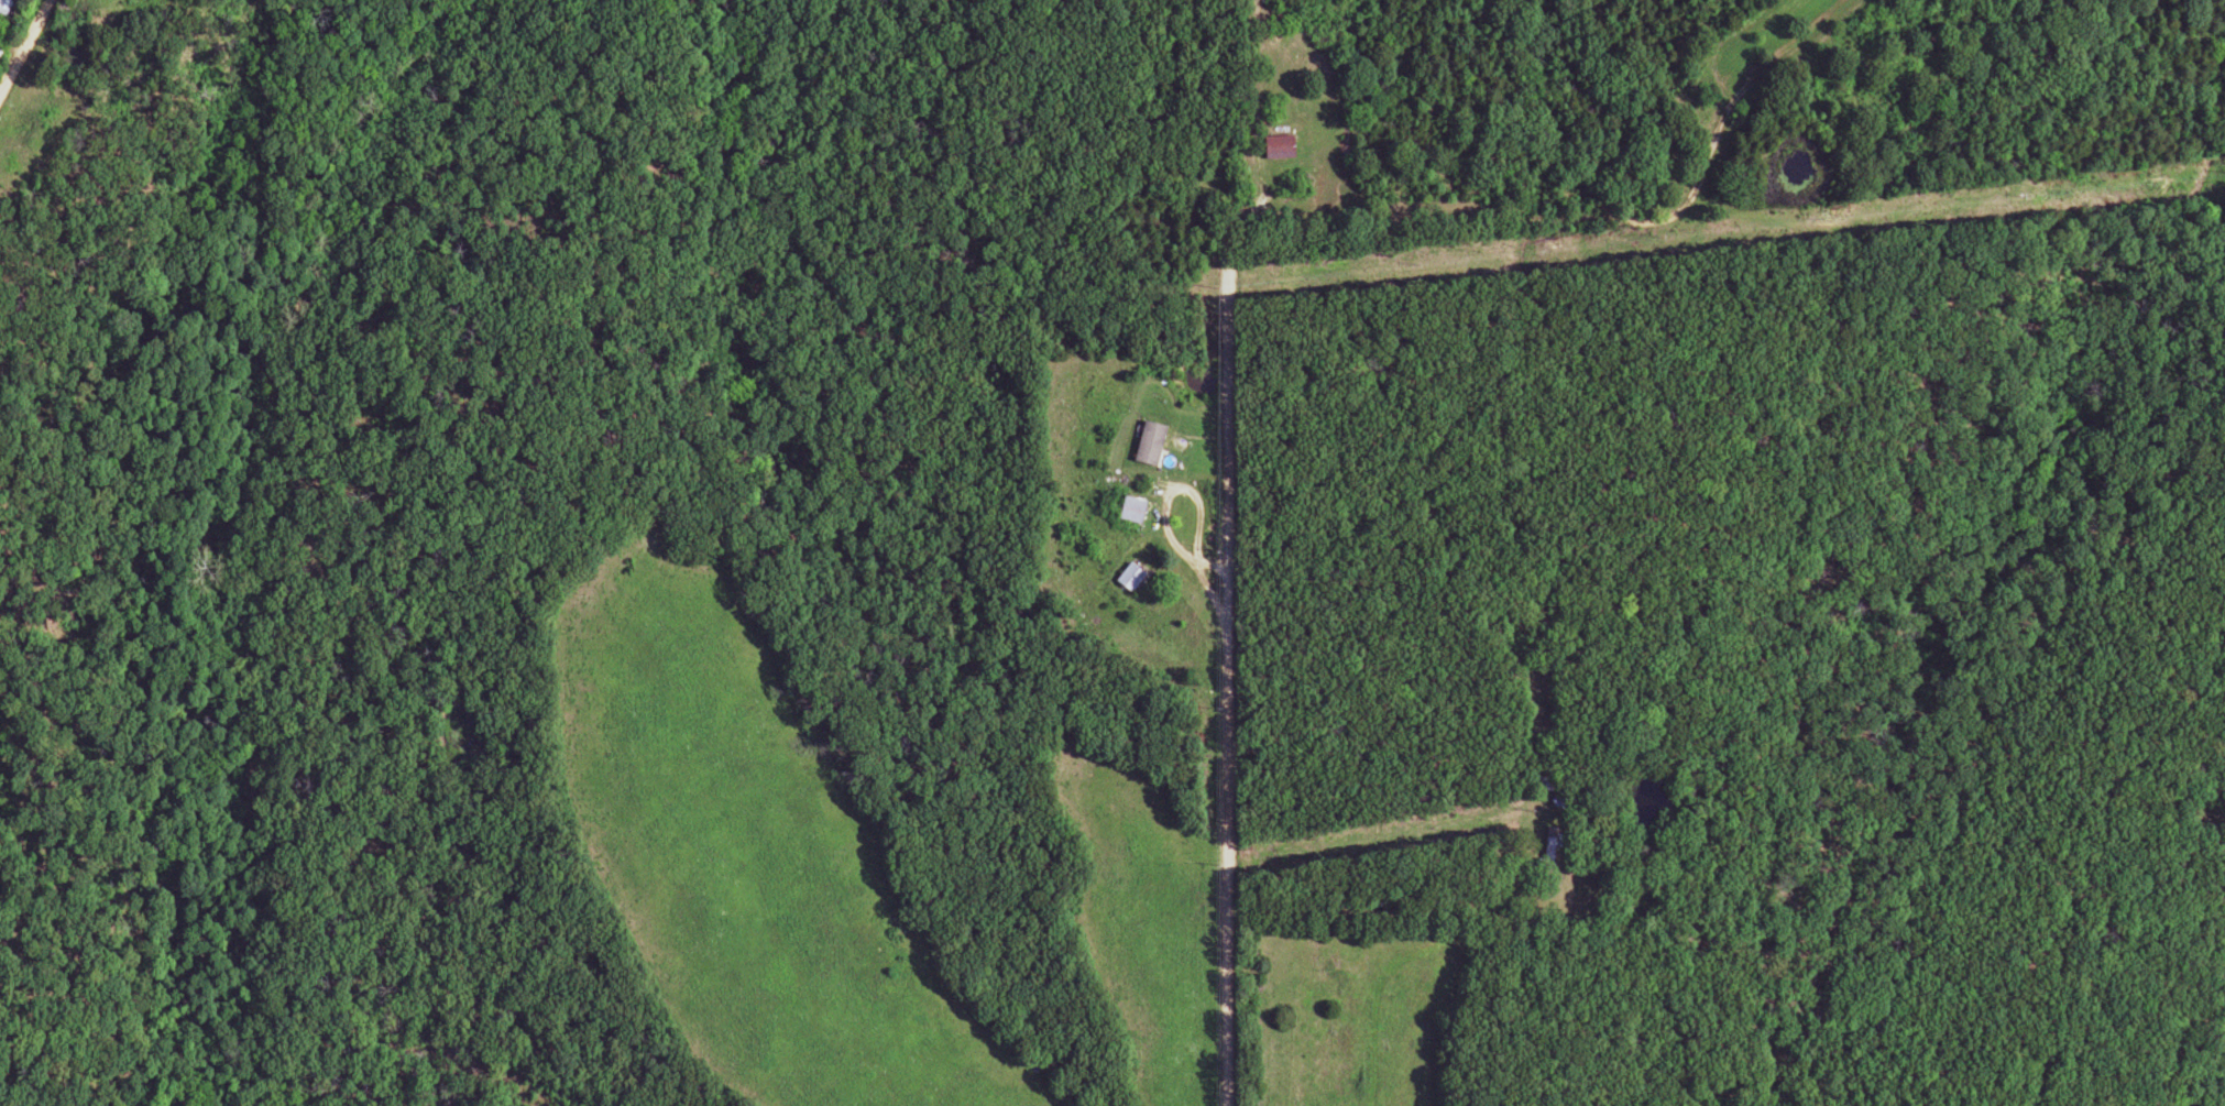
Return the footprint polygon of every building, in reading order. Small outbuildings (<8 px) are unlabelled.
[(5,20),(12,0),(0,0),(0,19),(5,20)] [(1261,136),(1261,159),(1291,159),(1291,136),(1261,136)] [(1154,468),(1162,427),(1139,422),(1130,463),(1154,468)] [(1115,520),(1138,524),(1142,502),(1119,497),(1115,520)] [(1141,574),(1126,563),(1112,582),(1127,593),(1141,574)] [(1530,790),(1551,791),(1551,779),(1530,778),(1530,790)] [(1556,830),(1545,828),(1540,861),(1551,863),(1556,830)]
